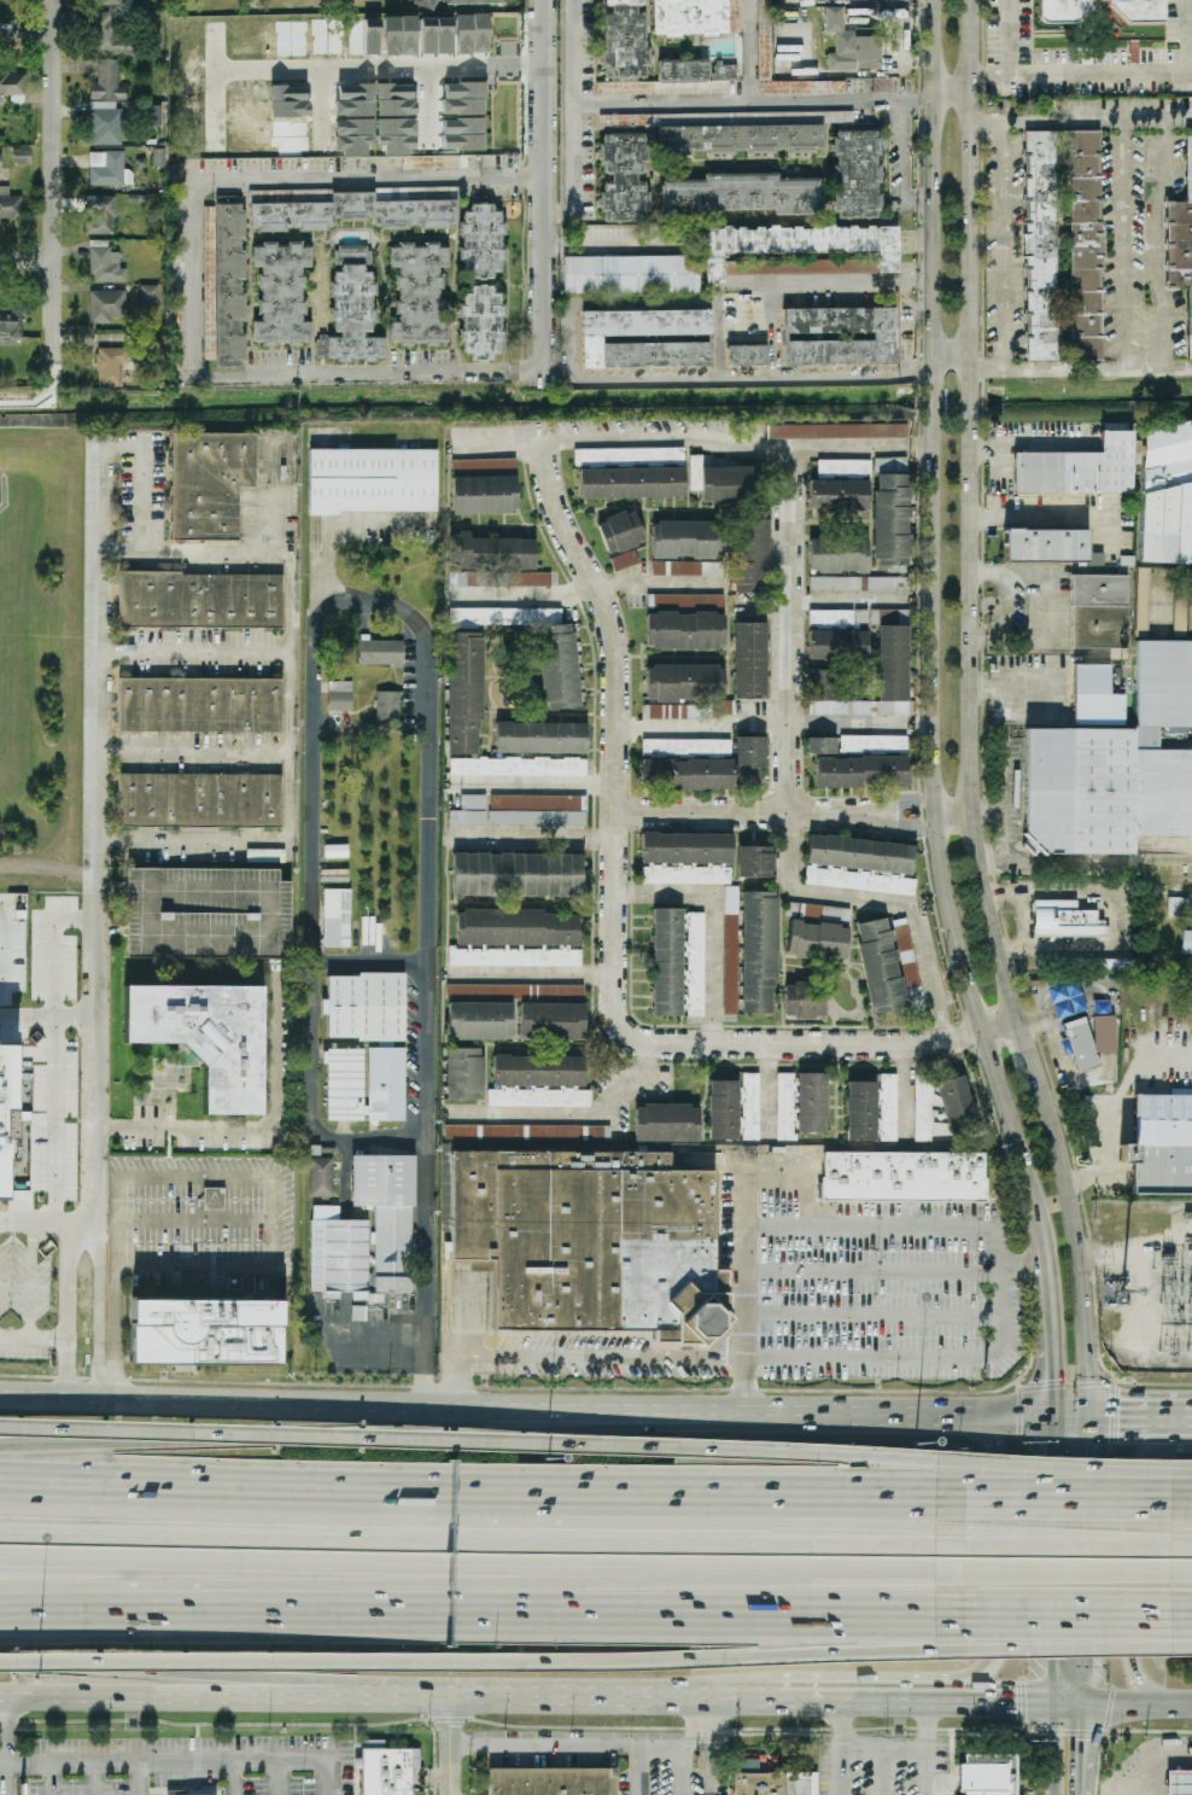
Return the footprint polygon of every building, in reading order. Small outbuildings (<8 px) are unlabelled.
[(435,0),(414,0),(413,4),(431,11),(435,0)] [(603,10),(602,78),(649,78),(649,48),(645,48),(645,15),(636,15),(636,6),(644,6),(644,0),(603,0),(603,10)] [(652,35),(728,36),(728,0),(653,0),(652,35)] [(880,28),(843,29),(843,6),(825,7),(825,31),(834,31),(835,53),(828,53),(828,70),(881,69),(880,28)] [(92,14),(92,56),(138,56),(138,40),(118,40),(118,14),(92,14)] [(489,15),(455,15),(455,54),(488,54),(489,15)] [(400,56),(417,56),(418,17),(401,17),(400,56)] [(419,54),(452,54),(452,18),(420,18),(419,54)] [(98,83),(89,83),(89,101),(125,101),(125,86),(117,86),(117,60),(98,60),(98,83)] [(729,93),(728,82),(737,82),(737,60),(660,62),(660,94),(729,93)] [(25,109),(25,71),(0,71),(0,105),(6,105),(6,109),(25,109)] [(445,82),(444,98),(486,99),(486,83),(445,82)] [(414,85),(377,85),(377,116),(414,116),(414,85)] [(121,145),(121,106),(90,106),(90,145),(121,145)] [(161,126),(162,106),(149,106),(148,126),(161,126)] [(823,124),(672,126),(672,115),(600,115),(600,127),(658,127),(658,153),(788,152),(823,152),(823,124)] [(384,154),(415,155),(416,120),(378,119),(377,146),(384,146),(384,154)] [(834,217),(880,217),(880,130),(834,130),(834,217)] [(1102,361),(1100,130),(1024,130),(1026,361),(1102,361)] [(1191,359),(1191,130),(1186,130),(1186,202),(1167,202),(1167,287),(1190,287),(1190,359),(1191,359)] [(647,222),(648,177),(647,177),(647,134),(601,134),(600,178),(601,178),(601,221),(647,222)] [(88,185),(130,185),(130,171),(123,171),(123,152),(88,152),(88,185)] [(466,156),(403,156),(403,169),(466,168),(466,156)] [(775,209),(775,215),(822,214),(820,179),(778,179),(778,173),(703,174),(703,180),(661,180),(661,216),(707,216),(707,210),(775,209)] [(21,198),(8,198),(8,187),(0,187),(0,222),(21,222),(21,198)] [(374,191),(250,191),(250,229),(333,229),(333,218),(373,218),(373,227),(456,226),(456,200),(374,200),(374,191)] [(82,233),(113,233),(113,196),(82,196),(82,233)] [(243,204),(210,204),(210,360),(215,360),(215,368),(243,368),(243,204)] [(463,212),(461,270),(472,270),(471,279),(493,280),(493,271),(500,271),(500,261),(503,261),(505,212),(494,212),(494,204),(471,204),(471,212),(463,212)] [(705,228),(705,284),(724,284),(724,257),(741,257),(741,273),(748,272),(748,260),(742,260),(742,252),(878,252),(878,273),(898,273),(898,226),(705,228)] [(89,281),(121,281),(121,251),(110,251),(110,240),(89,240),(89,281)] [(252,245),(253,270),(257,270),(258,322),(252,322),(253,345),(310,344),(310,322),(305,322),(303,268),(310,268),(310,243),(252,245)] [(390,345),(448,345),(448,322),(441,322),(442,268),(448,268),(448,246),(413,245),(390,244),(390,267),(397,267),(396,322),(391,322),(390,345)] [(317,359),(385,361),(386,337),(373,337),(375,269),(370,269),(371,246),(336,245),(335,269),(334,269),(332,336),(318,335),(317,359)] [(853,274),(853,260),(843,260),(843,258),(799,258),(799,253),(777,252),(777,260),(761,260),(761,273),(853,274)] [(564,257),(564,294),(699,293),(699,256),(564,257)] [(463,353),(472,353),(472,358),(502,358),(501,293),(492,294),(492,285),(472,286),(472,294),(464,294),(464,303),(462,303),(463,353)] [(141,303),(153,303),(153,287),(141,287),(141,303)] [(124,291),(89,291),(89,321),(124,321),(124,291)] [(22,337),(22,304),(8,304),(8,313),(0,313),(0,337),(22,337)] [(784,366),(895,363),(894,307),(783,309),(784,366)] [(582,312),(583,369),(712,367),(712,343),(603,344),(603,336),(711,335),(711,310),(582,312)] [(728,345),(728,367),(767,366),(766,344),(728,345)] [(95,348),(95,386),(129,386),(129,348),(95,348)] [(1191,564),(1191,425),(1188,426),(1187,420),(1173,425),(1168,425),(1155,430),(1144,429),(1139,563),(1191,564)] [(907,438),(907,422),(767,425),(767,439),(907,438)] [(1100,453),(1013,453),(1015,495),(1132,494),(1130,430),(1099,431),(1100,453)] [(171,432),(171,540),(239,541),(239,486),(256,488),(256,433),(171,432)] [(685,448),(574,450),(574,466),(579,466),(580,499),(685,497),(685,448)] [(436,513),(436,449),(309,449),(309,513),(436,513)] [(689,491),(701,491),(701,505),(758,505),(758,466),(702,466),(702,455),(689,455),(689,491)] [(453,515),(517,513),(516,459),(452,461),(453,515)] [(870,460),(818,459),(817,479),(810,479),(808,509),(869,511),(870,460)] [(912,474),(875,474),(873,565),(908,566),(908,520),(911,520),(912,474)] [(598,521),(607,554),(645,543),(635,510),(598,521)] [(769,519),(736,519),(735,591),(769,591),(769,519)] [(652,559),(725,558),(724,522),(652,522),(652,559)] [(1005,561),(1087,560),(1087,530),(1005,530),(1005,561)] [(536,539),(470,539),(470,533),(452,533),(452,569),(536,569),(536,539)] [(808,538),(810,572),(867,571),(867,537),(808,538)] [(610,559),(615,573),(639,563),(634,550),(610,559)] [(723,577),(723,563),(653,562),(652,576),(723,577)] [(551,588),(551,574),(449,572),(449,586),(551,588)] [(120,574),(120,627),(283,627),(283,574),(120,574)] [(1128,576),(1071,575),(1071,648),(1127,648),(1128,576)] [(896,576),(810,577),(810,590),(898,589),(896,576)] [(1191,631),(1191,590),(1186,590),(1186,583),(1174,583),(1174,633),(1187,633),(1187,631),(1191,631)] [(646,649),(725,649),(725,612),(724,612),(724,595),(648,595),(648,612),(646,612),(646,649)] [(579,708),(575,624),(562,625),(561,606),(451,611),(452,627),(540,623),(544,710),(579,708)] [(909,611),(879,610),(878,703),(853,702),(833,702),(834,670),(807,670),(807,702),(819,702),(819,714),(907,715),(909,611)] [(735,695),(766,695),(765,622),(734,623),(735,695)] [(866,660),(867,631),(808,629),(807,658),(866,660)] [(450,775),(586,777),(586,759),(481,758),(482,633),(449,633),(448,756),(450,756),(450,775)] [(404,641),(359,640),(359,665),(403,666),(404,641)] [(1137,641),(1137,729),(1024,729),(1024,853),(1132,855),(1132,837),(1191,837),(1191,641),(1137,641)] [(1075,728),(1124,728),(1123,694),(1110,694),(1109,664),(1074,664),(1075,728)] [(646,665),(646,701),(724,701),(725,666),(646,665)] [(282,680),(119,678),(118,731),(281,734),(282,680)] [(352,682),(329,681),(328,711),(351,712),(352,682)] [(402,692),(376,692),(376,720),(401,721),(402,692)] [(731,718),(731,705),(643,705),(643,719),(731,718)] [(586,754),(587,724),(496,722),(496,752),(586,754)] [(906,735),(837,735),(837,738),(807,738),(807,753),(816,753),(816,786),(906,787),(906,735)] [(765,736),(735,736),(735,759),(641,759),(641,789),(761,789),(761,768),(765,768),(765,736)] [(731,753),(731,739),(642,741),(642,755),(731,753)] [(282,827),(282,773),(118,775),(118,828),(282,827)] [(486,809),(486,795),(461,796),(461,810),(486,809)] [(450,811),(449,825),(585,826),(586,796),(490,796),(490,811),(450,811)] [(642,884),(732,884),(732,834),(642,834),(642,884)] [(805,885),(915,894),(916,879),(910,879),(913,845),(810,834),(805,885)] [(773,846),(737,846),(737,878),(772,878),(773,846)] [(285,850),(247,849),(247,862),(285,862),(285,850)] [(453,897),(582,898),(582,855),(453,853),(453,897)] [(279,869),(127,869),(127,958),(290,957),(290,882),(279,882),(279,869)] [(724,914),(738,915),(738,887),(725,887),(724,914)] [(350,948),(351,889),(324,889),(323,947),(350,948)] [(777,979),(777,891),(742,891),(741,1014),(772,1014),(772,978),(777,979)] [(1167,916),(1187,917),(1187,898),(1168,897),(1167,916)] [(1034,901),(1034,936),(1108,936),(1108,927),(1097,910),(1076,910),(1076,901),(1034,901)] [(449,966),(582,967),(582,948),(578,948),(579,912),(457,911),(457,946),(449,946),(449,966)] [(704,911),(653,911),(653,1016),(684,1016),(684,1017),(704,1017),(704,911)] [(906,1008),(892,927),(906,925),(905,916),(855,925),(871,1014),(906,1008)] [(787,955),(846,961),(849,926),(789,920),(787,955)] [(920,986),(908,925),(894,928),(907,989),(920,986)] [(1191,954),(1191,931),(1182,931),(1182,954),(1191,954)] [(723,1015),(737,1015),(738,950),(734,950),(733,967),(724,966),(723,1015)] [(1137,958),(1097,960),(1097,969),(1137,969),(1137,958)] [(328,974),(328,1000),(322,1000),(322,1015),(328,1015),(327,1039),(379,1040),(379,1047),(392,1047),(392,1042),(405,1042),(405,975),(328,974)] [(584,985),(447,986),(447,997),(584,996),(584,985)] [(261,987),(124,986),(124,1044),(187,1044),(187,1061),(203,1061),(203,1115),(260,1115),(261,987)] [(910,1007),(924,1003),(921,986),(906,990),(910,1007)] [(513,1004),(449,1002),(448,1039),(512,1041),(513,1004)] [(584,1042),(585,1004),(521,1002),(520,1040),(584,1042)] [(1099,1066),(1085,1016),(1062,1024),(1067,1038),(1059,1039),(1064,1056),(1073,1054),(1077,1072),(1099,1066)] [(2,1197),(0,1197),(0,1045),(16,1045),(16,1113),(2,1113),(2,1197)] [(404,1121),(405,1048),(366,1048),(366,1049),(326,1049),(326,1121),(365,1121),(404,1121)] [(447,1100),(483,1100),(483,1048),(446,1049),(447,1100)] [(585,1057),(494,1056),(494,1089),(488,1089),(487,1106),(591,1107),(592,1090),(585,1090),(585,1057)] [(759,1073),(742,1073),(742,1086),(743,1086),(743,1138),(758,1138),(759,1073)] [(826,1073),(797,1073),(796,1132),(825,1133),(826,1073)] [(935,1083),(951,1136),(978,1127),(964,1074),(935,1083)] [(846,1141),(876,1141),(876,1082),(847,1080),(846,1141)] [(710,1141),(739,1141),(738,1081),(710,1081),(710,1141)] [(1134,1096),(1191,1096),(1191,1194),(1133,1194),(1134,1096)] [(635,1106),(636,1142),(700,1142),(699,1105),(635,1106)] [(610,1127),(444,1125),(444,1139),(610,1141),(610,1127)] [(548,1141),(487,1140),(487,1150),(548,1151),(548,1141)] [(452,1145),(443,1145),(441,1233),(450,1233),(452,1145)] [(452,1153),(451,1263),(493,1263),(493,1330),(658,1331),(658,1342),(715,1342),(743,1319),(715,1294),(717,1173),(670,1173),(671,1153),(452,1153)] [(820,1153),(820,1202),(986,1204),(986,1154),(820,1153)] [(412,1156),(353,1156),(353,1208),(374,1208),(374,1293),(412,1293),(412,1156)] [(333,1197),(333,1159),(309,1158),(309,1197),(333,1197)] [(311,1292),(356,1293),(356,1301),(368,1301),(368,1220),(339,1220),(339,1206),(311,1206),(311,1292)] [(131,1364),(280,1366),(281,1302),(132,1300),(131,1364)] [(960,1747),(1016,1747),(1015,1790),(959,1790),(960,1747)] [(409,1749),(409,1794),(362,1794),(362,1749),(409,1749)] [(759,1759),(734,1760),(734,1773),(759,1772),(759,1759)] [(617,1768),(617,1794),(490,1794),(490,1771),(617,1768)] [(816,1772),(816,1794),(733,1794),(734,1773),(766,1773),(770,1773),(770,1772),(816,1772)] [(1168,1772),(1191,1772),(1191,1794),(1168,1794),(1168,1772)]
